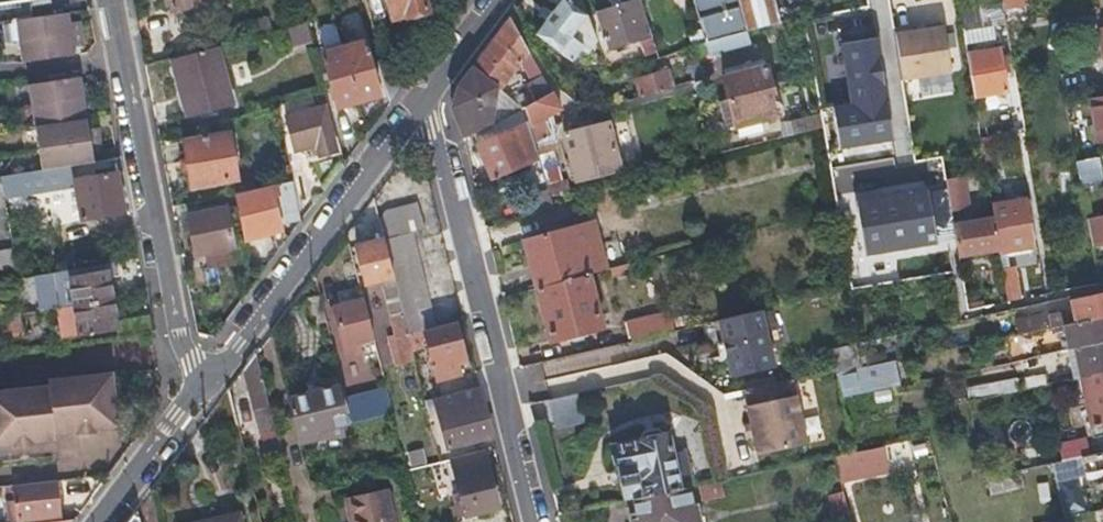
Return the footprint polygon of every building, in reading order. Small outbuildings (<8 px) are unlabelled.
[(29,18),(26,0),(0,0),(0,23),(12,21),(29,18)] [(217,11),(216,10),(228,6),(227,0),(165,0),(168,12),(204,3),(206,16),(218,13),(217,11)] [(393,24),(429,14),(426,0),(387,0),(393,24)] [(551,50),(570,64),(578,54),(583,58),(593,44),(584,18),(561,0),(533,36),(551,50)] [(692,4),(705,46),(691,51),(694,62),(717,54),(714,42),(777,21),(772,0),(691,0),(692,4)] [(597,15),(603,35),(609,55),(642,45),(646,58),(649,58),(651,64),(657,62),(638,1),(597,15)] [(992,19),(989,7),(960,12),(962,25),(992,19)] [(67,12),(29,18),(12,21),(20,63),(72,54),(71,44),(80,42),(77,21),(69,22),(67,12)] [(1070,22),(1072,38),(1090,35),(1087,19),(1070,22)] [(473,66),(503,91),(525,53),(508,20),(473,66)] [(919,33),(922,58),(937,56),(931,26),(917,28),(919,33)] [(908,35),(911,55),(916,55),(916,59),(922,58),(919,33),(908,35)] [(892,143),(881,37),(839,42),(846,104),(832,106),(836,148),(892,143)] [(364,46),(345,51),(357,103),(377,98),(364,46)] [(1002,60),(1005,60),(1008,59),(1006,49),(1000,50),(1000,46),(966,51),(973,94),(1007,88),(1002,60)] [(172,60),(179,89),(185,118),(231,108),(218,50),(172,60)] [(345,51),(340,52),(352,104),(357,103),(345,51)] [(352,104),(340,52),(320,57),(332,110),(352,104)] [(399,77),(394,68),(389,59),(377,68),(382,90),(386,110),(403,88),(399,77)] [(723,78),(729,100),(768,89),(762,67),(759,68),(757,63),(729,70),(731,75),(723,78)] [(499,97),(503,91),(473,66),(469,71),(499,97)] [(700,87),(697,77),(695,68),(687,70),(692,88),(700,87)] [(521,118),(499,97),(469,71),(457,88),(450,107),(461,139),(508,122),(521,118)] [(679,92),(677,83),(675,74),(644,81),(648,99),(679,92)] [(927,95),(951,91),(949,74),(924,78),(927,95)] [(89,150),(93,149),(98,149),(94,125),(86,127),(83,107),(91,105),(88,83),(79,84),(77,75),(27,84),(40,169),(46,169),(91,161),(89,150)] [(524,100),(526,101),(533,108),(546,94),(537,78),(519,95),(524,100)] [(570,103),(574,99),(577,94),(567,84),(559,93),(570,103)] [(729,100),(734,120),(745,118),(747,123),(775,115),(768,89),(729,100)] [(555,110),(546,94),(533,108),(529,113),(527,115),(530,124),(533,133),(555,110)] [(1092,97),(1099,134),(1102,133),(1102,95),(1092,97)] [(515,107),(524,117),(527,115),(529,113),(533,108),(526,101),(524,100),(515,107)] [(285,121),(289,137),(293,153),(315,147),(318,159),(334,156),(323,112),(285,121)] [(511,130),(530,124),(527,115),(524,117),(521,118),(508,122),(511,130)] [(618,177),(612,154),(605,130),(563,144),(576,189),(597,184),(599,191),(606,189),(603,181),(618,177)] [(533,136),(504,143),(476,150),(484,183),(541,168),(538,159),(535,145),(533,136)] [(195,203),(227,195),(241,191),(237,177),(218,182),(209,139),(181,145),(195,203)] [(535,145),(538,159),(558,153),(555,141),(535,145)] [(1077,146),(1079,158),(1091,156),(1089,144),(1077,146)] [(538,159),(541,168),(560,163),(558,153),(538,159)] [(1102,176),(1098,155),(1091,156),(1079,158),(1076,159),(1081,181),(1102,176)] [(269,171),(272,184),(273,183),(291,179),(288,166),(269,171)] [(46,169),(40,169),(0,176),(0,191),(2,201),(50,193),(46,169)] [(115,171),(93,175),(70,179),(78,220),(123,212),(115,171)] [(948,210),(956,209),(963,207),(958,175),(943,178),(948,210)] [(277,222),(299,216),(291,179),(273,183),(279,202),(271,204),(277,222)] [(845,249),(850,286),(952,272),(949,250),(942,251),(939,224),(949,223),(942,180),(851,192),(859,247),(845,249)] [(241,191),(227,195),(242,245),(280,232),(277,222),(271,204),(279,202),(273,183),(272,184),(241,191)] [(568,191),(548,198),(549,201),(550,205),(570,199),(568,191)] [(989,201),(992,214),(997,244),(1029,238),(1025,212),(1031,211),(1030,203),(1025,203),(1023,196),(989,201)] [(378,218),(383,237),(407,333),(434,326),(410,233),(424,229),(417,200),(386,207),(378,218)] [(553,217),(551,209),(550,205),(549,201),(517,207),(520,223),(553,217)] [(235,246),(230,226),(225,206),(185,217),(194,257),(204,255),(208,271),(236,266),(231,248),(235,246)] [(1087,215),(1091,239),(1102,236),(1102,212),(1087,215)] [(997,244),(992,214),(950,221),(955,253),(997,244)] [(522,242),(534,290),(582,277),(600,273),(587,225),(522,242)] [(383,237),(368,240),(353,244),(363,282),(382,278),(391,317),(388,318),(392,333),(386,334),(393,362),(412,356),(407,333),(383,237)] [(17,279),(10,246),(0,248),(0,281),(17,279)] [(604,272),(604,274),(605,277),(624,273),(622,267),(604,272)] [(69,280),(73,306),(110,299),(106,270),(68,276),(69,280)] [(582,277),(534,290),(548,342),(596,330),(582,277)] [(50,283),(55,309),(73,306),(69,280),(50,283)] [(1068,298),(1074,321),(1102,313),(1102,290),(1068,298)] [(375,295),(362,298),(366,319),(380,315),(375,295)] [(362,298),(354,300),(332,306),(342,351),(356,348),(354,340),(370,336),(366,319),(362,298)] [(110,299),(73,306),(55,309),(60,340),(114,330),(116,337),(150,332),(146,315),(114,321),(110,299)] [(766,310),(716,322),(729,379),(779,368),(766,310)] [(628,339),(649,334),(671,330),(667,313),(624,323),(628,339)] [(1074,321),(1066,322),(1068,332),(1071,341),(1054,345),(1055,351),(1072,346),(1102,339),(1102,313),(1074,321)] [(1045,314),(1015,316),(1017,338),(1047,336),(1045,314)] [(20,315),(0,319),(0,339),(18,336),(16,323),(22,323),(20,315)] [(1061,334),(1068,332),(1066,322),(1058,324),(1061,334)] [(461,373),(459,368),(458,363),(465,360),(456,323),(422,332),(435,380),(461,373)] [(354,340),(356,348),(358,356),(375,352),(370,336),(354,340)] [(1072,346),(1079,377),(1082,376),(1102,371),(1102,339),(1072,346)] [(1023,349),(1025,358),(1055,351),(1054,345),(1053,341),(1023,349)] [(254,358),(248,366),(243,374),(259,445),(274,442),(254,358)] [(842,394),(899,382),(894,360),(837,372),(842,394)] [(1082,376),(1085,389),(1088,388),(1100,437),(1102,437),(1102,371),(1082,376)] [(1038,376),(1040,386),(1052,383),(1050,373),(1038,376)] [(110,375),(47,382),(48,388),(54,438),(76,435),(76,439),(94,437),(94,433),(117,431),(110,375)] [(326,428),(327,429),(328,430),(346,426),(345,423),(348,422),(338,376),(286,388),(297,434),(326,428)] [(796,381),(746,391),(753,425),(746,426),(749,439),(756,438),(760,455),(810,445),(796,381)] [(13,448),(13,452),(31,450),(31,446),(55,444),(54,438),(48,388),(0,394),(0,450),(13,448)] [(478,388),(455,394),(433,401),(445,451),(491,439),(478,388)] [(389,413),(386,401),(383,389),(345,398),(351,422),(389,413)] [(593,421),(592,394),(549,396),(550,423),(593,421)] [(1004,408),(1002,395),(971,402),(974,415),(1004,408)] [(633,502),(680,492),(674,458),(669,438),(664,438),(664,433),(643,438),(644,442),(610,451),(615,475),(619,474),(624,504),(633,502)] [(1079,437),(1057,444),(1062,458),(1083,451),(1079,437)] [(871,477),(866,453),(859,454),(856,455),(859,468),(862,479),(871,477)] [(452,491),(453,498),(455,504),(463,502),(466,514),(497,506),(483,454),(453,461),(460,489),(452,491)] [(836,459),(839,473),(859,468),(856,455),(836,459)] [(1056,465),(1060,484),(1086,478),(1084,469),(1102,464),(1102,455),(1056,465)] [(689,490),(694,489),(688,456),(674,458),(680,492),(689,490)] [(1002,468),(987,471),(989,481),(993,480),(1004,477),(1002,468)] [(1008,477),(1011,492),(1029,487),(1025,473),(1008,477)] [(997,495),(1011,492),(1008,477),(1004,477),(993,480),(995,487),(997,495)] [(11,506),(9,507),(9,511),(14,511),(15,521),(24,521),(60,518),(56,483),(12,488),(14,506),(11,506)] [(680,492),(633,502),(637,521),(634,521),(700,521),(696,507),(692,508),(689,490),(680,492)] [(348,520),(349,521),(392,521),(385,493),(344,504),(348,520)] [(1064,507),(1066,520),(1089,514),(1086,501),(1064,507)] [(834,521),(850,521),(847,506),(831,509),(834,521)] [(224,515),(213,518),(214,521),(238,521),(236,512),(224,515)]
